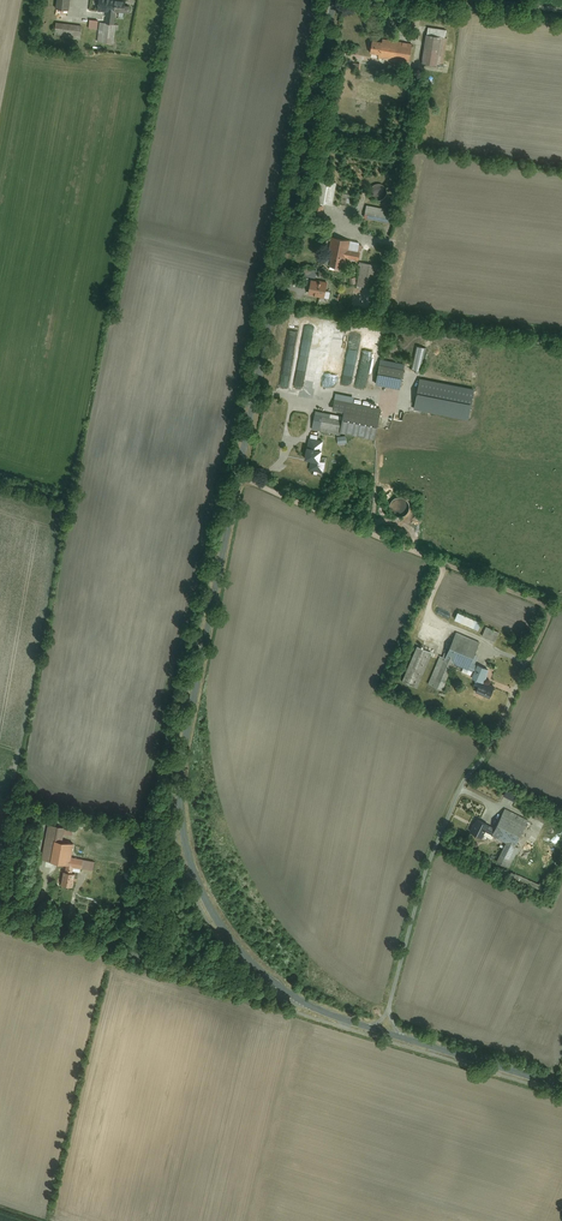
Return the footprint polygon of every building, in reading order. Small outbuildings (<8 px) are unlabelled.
[(56,10),(68,12),(70,0),(58,0),(56,10)] [(98,44),(113,46),(116,15),(129,17),(130,7),(126,7),(127,1),(116,0),(100,0),(98,13),(107,14),(106,26),(100,25),(98,44)] [(89,19),(89,28),(98,28),(98,19),(89,19)] [(56,25),(55,39),(80,42),(82,28),(56,25)] [(428,29),(423,65),(443,68),(448,32),(428,29)] [(372,42),(371,55),(378,56),(378,60),(409,64),(412,45),(383,41),(382,43),(372,42)] [(322,182),(318,206),(333,208),(336,184),(322,182)] [(385,200),(387,197),(387,195),(387,192),(385,189),(383,187),(380,186),(377,186),(374,187),(372,188),(370,191),(370,194),(370,197),(371,199),(373,201),(375,202),(378,203),(381,203),(383,201),(385,200)] [(366,207),(364,220),(392,225),(394,211),(366,207)] [(332,239),(327,267),(344,270),(346,262),(360,264),(355,290),(376,294),(382,256),(360,252),(362,244),(332,239)] [(311,282),(308,298),(325,300),(328,285),(311,282)] [(416,347),(412,371),(421,372),(426,349),(416,347)] [(430,350),(427,366),(433,367),(436,352),(430,350)] [(381,368),(377,387),(401,392),(404,373),(381,368)] [(420,380),(415,412),(469,421),(475,390),(420,380)] [(315,412),(311,433),(375,444),(381,410),(336,401),(334,416),(315,412)] [(310,465),(308,474),(323,476),(325,465),(319,464),(323,443),(309,440),(305,464),(310,465)] [(407,515),(408,513),(409,509),(408,506),(406,504),(404,502),(401,501),(398,501),(395,502),(393,504),(391,506),(390,509),(390,512),(391,515),(393,517),(396,518),(399,519),(402,519),(405,518),(407,515)] [(457,611),(454,619),(478,629),(482,621),(457,611)] [(486,625),(482,635),(493,639),(497,630),(486,625)] [(440,659),(428,687),(443,693),(453,668),(468,674),(480,645),(456,635),(445,661),(440,659)] [(418,650),(403,684),(418,691),(433,657),(418,650)] [(477,665),(471,680),(479,683),(475,693),(489,699),(493,688),(484,684),(489,670),(477,665)] [(516,800),(518,794),(506,790),(504,796),(516,800)] [(495,858),(508,866),(519,846),(514,844),(527,820),(503,807),(492,826),(475,817),(469,828),(481,835),(484,829),(505,840),(495,858)] [(47,824),(43,862),(67,865),(66,873),(64,873),(62,887),(72,888),(74,874),(73,874),(73,869),(93,871),(94,863),(71,860),(73,843),(65,842),(65,838),(73,839),(75,827),(47,824)] [(542,885),(515,872),(513,877),(540,889),(542,885)]
